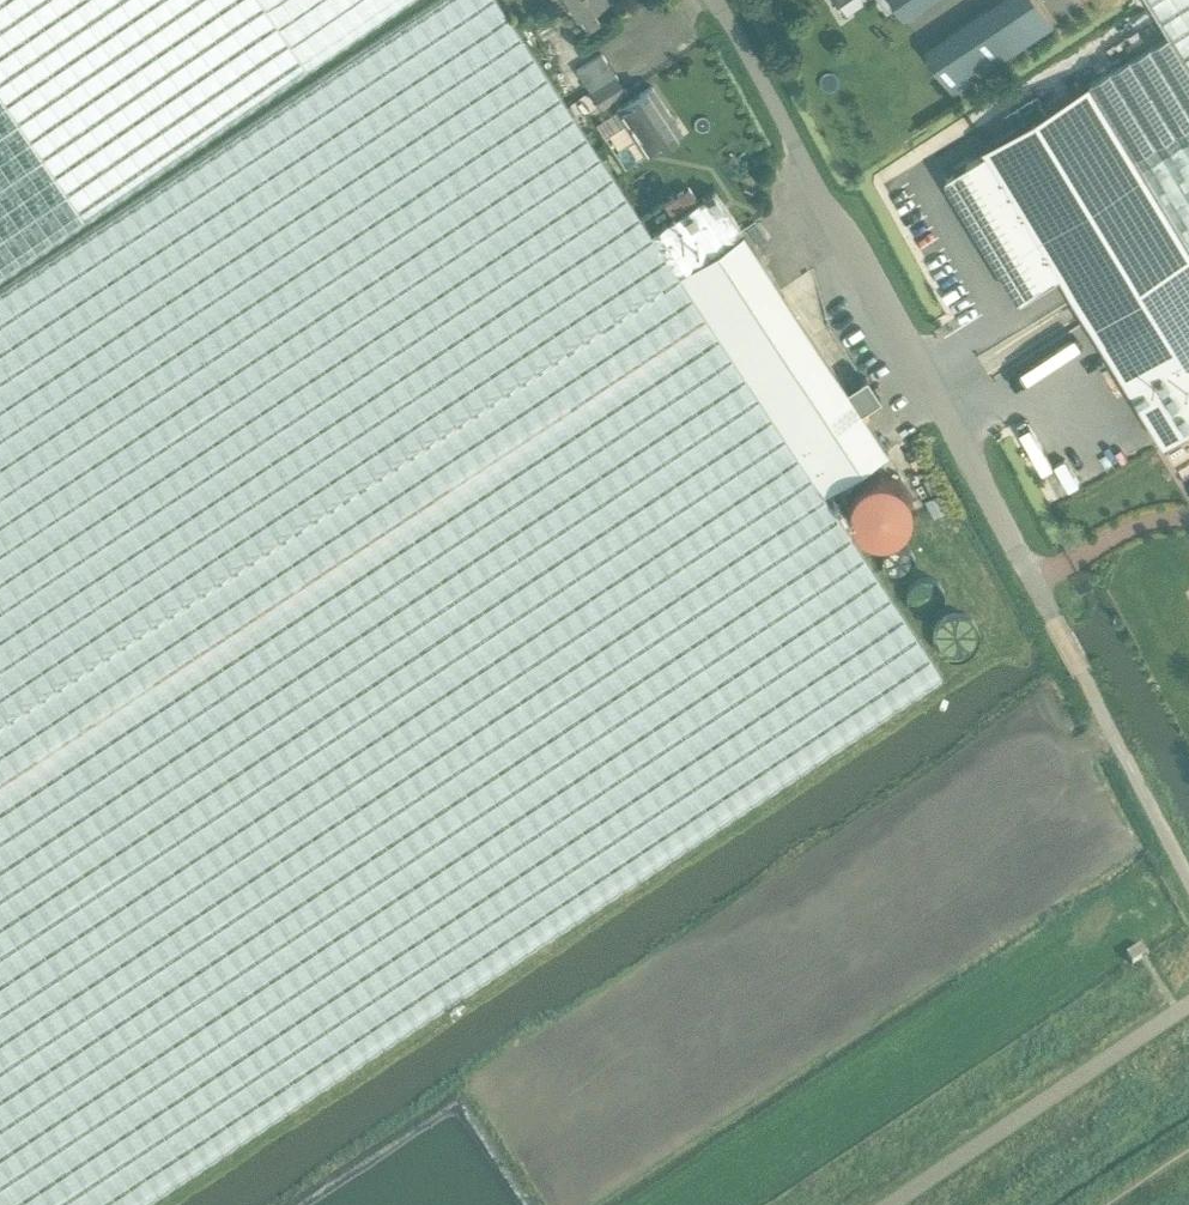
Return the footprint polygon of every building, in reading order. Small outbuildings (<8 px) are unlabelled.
[(866,377),(846,390),(742,232),(742,231),(715,189),(650,232),(498,0),(434,0),(0,295),(0,1204),(136,1204),(943,673),(824,492),(887,451),(860,411),(880,398),(866,377)] [(404,0),(0,0),(0,275),(404,0)] [(590,31),(602,23),(593,9),(606,0),(570,0),(590,31)] [(906,17),(932,0),(895,0),(906,17)] [(927,49),(954,90),(1054,23),(1039,0),(999,0),(927,49)] [(1022,298),(1062,274),(1165,443),(1188,429),(1188,0),(1153,0),(1173,31),(1130,58),(1092,81),(1093,81),(985,147),(987,151),(948,175),(1022,298)] [(576,70),(602,109),(628,92),(602,53),(576,70)] [(652,86),(617,109),(647,155),(682,131),(652,86)] [(1188,453),(1188,437),(1168,449),(1176,462),(1188,453)] [(1141,945),(1126,955),(1133,965),(1147,955),(1141,945)]
